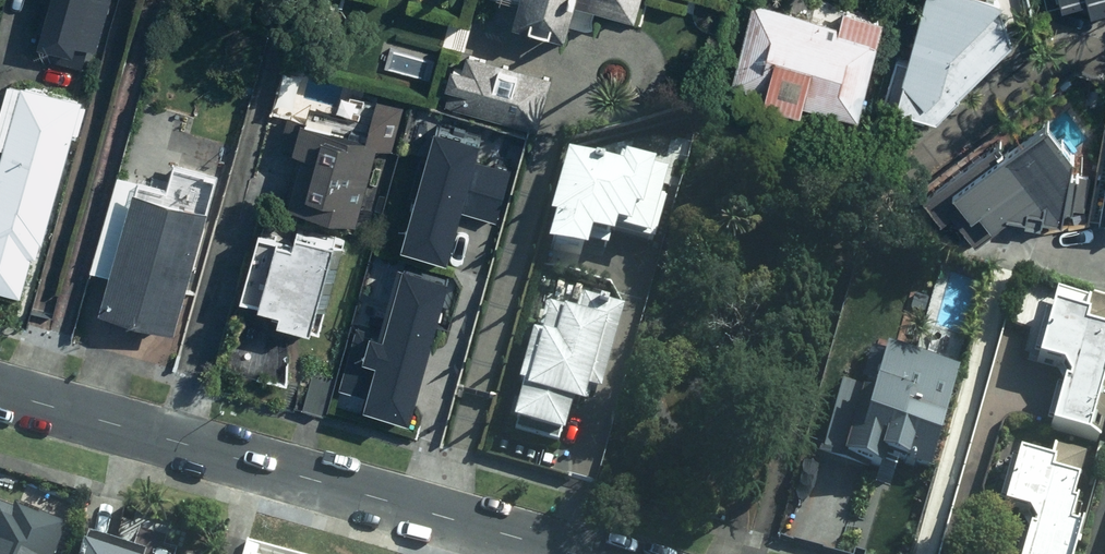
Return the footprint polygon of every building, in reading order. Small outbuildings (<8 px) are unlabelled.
[(107,0),(46,0),(33,47),(68,56),(72,42),(94,48),(107,0)] [(506,25),(560,40),(570,3),(630,19),(635,0),(513,0),(506,25)] [(979,0),(920,0),(889,113),(927,123),(1011,39),(997,6),(979,0)] [(1047,11),(1079,2),(1082,13),(1104,6),(1104,0),(1044,0),(1047,11)] [(875,23),(838,12),(833,30),(747,6),(726,83),(757,92),(755,100),(789,110),(792,101),(852,118),(873,41),(870,40),(875,23)] [(463,57),(459,73),(445,70),(440,89),(453,93),(449,110),(536,132),(550,79),(463,57)] [(19,72),(0,146),(0,280),(30,288),(81,87),(19,72)] [(358,138),(292,122),(284,153),(296,156),(283,206),(353,224),(373,146),(391,150),(401,109),(368,100),(358,138)] [(437,118),(404,236),(451,249),(464,203),(500,213),(514,162),(478,152),(484,131),(437,118)] [(1079,168),(1044,118),(923,204),(958,253),(1000,221),(1061,226),(1079,168)] [(1089,227),(1104,230),(1104,121),(1089,227)] [(617,159),(613,174),(558,158),(540,221),(546,223),(535,258),(571,268),(577,248),(599,254),(603,240),(641,251),(664,173),(617,159)] [(208,198),(133,178),(101,298),(176,318),(208,198)] [(233,301),(268,311),(265,321),(303,332),(326,244),(288,234),(286,244),(251,235),(233,301)] [(366,394),(414,407),(451,273),(404,260),(385,329),(359,322),(343,379),(368,386),(366,394)] [(571,318),(539,309),(502,432),(553,447),(562,417),(572,420),(577,402),(588,405),(616,311),(576,300),(571,318)] [(1062,377),(1047,436),(1094,448),(1104,403),(1104,308),(1082,302),(1076,326),(1042,318),(1029,369),(1062,377)] [(873,342),(863,380),(841,374),(821,450),(895,470),(899,456),(932,464),(958,365),(873,342)] [(1027,522),(1020,553),(1066,553),(1070,539),(1058,536),(1069,492),(1041,485),(1045,471),(1009,463),(996,515),(1027,522)] [(62,531),(0,508),(0,553),(53,553),(62,531)]
